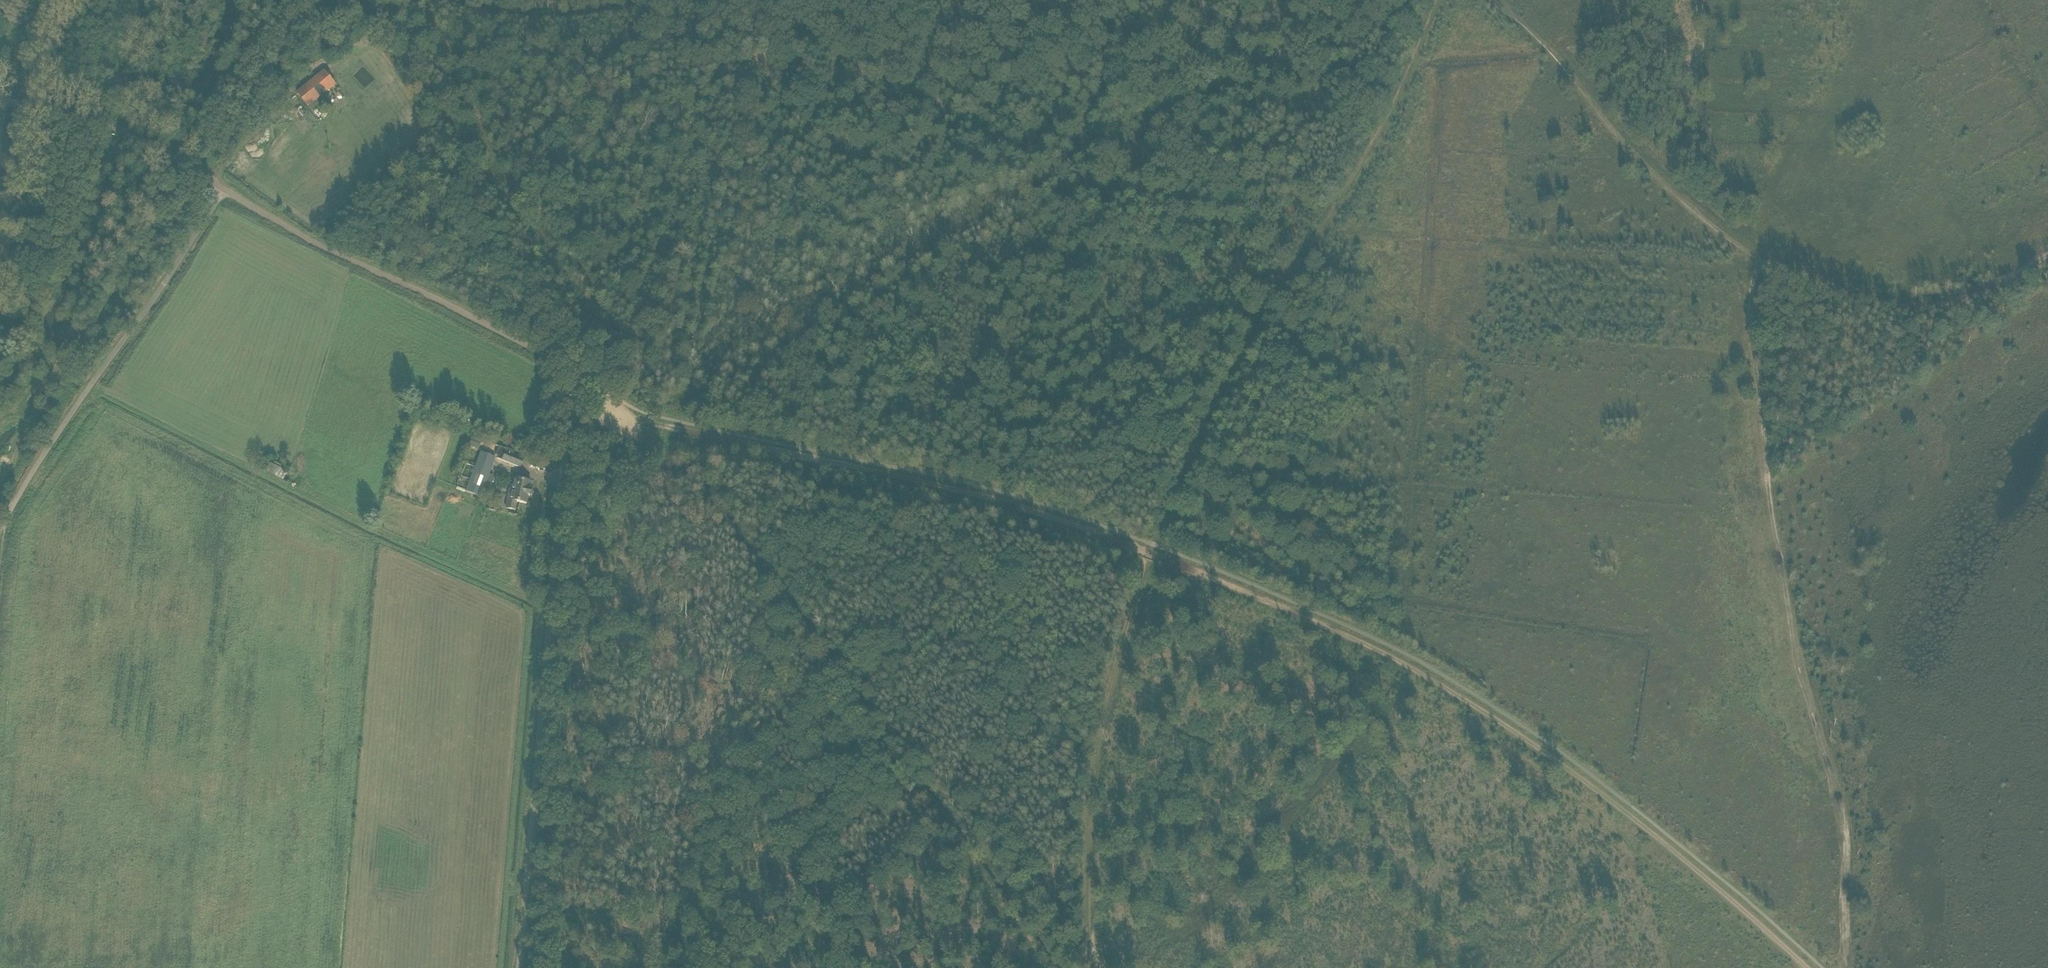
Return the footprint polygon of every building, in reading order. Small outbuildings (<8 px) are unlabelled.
[(325,72),(298,93),(308,107),(315,102),(313,99),(328,87),(330,89),(335,85),(325,72)] [(499,448),(495,455),(498,456),(497,458),(502,460),(519,467),(523,459),(514,455),(515,451),(506,448),(506,449),(499,446),(499,448)] [(481,452),(466,491),(480,497),(481,494),(490,495),(494,476),(489,474),(495,457),(481,452)] [(277,466),(273,475),(283,480),(287,472),(277,466)] [(509,489),(505,509),(515,511),(517,501),(519,502),(526,503),(530,483),(520,481),(514,479),(512,490),(509,489)]
